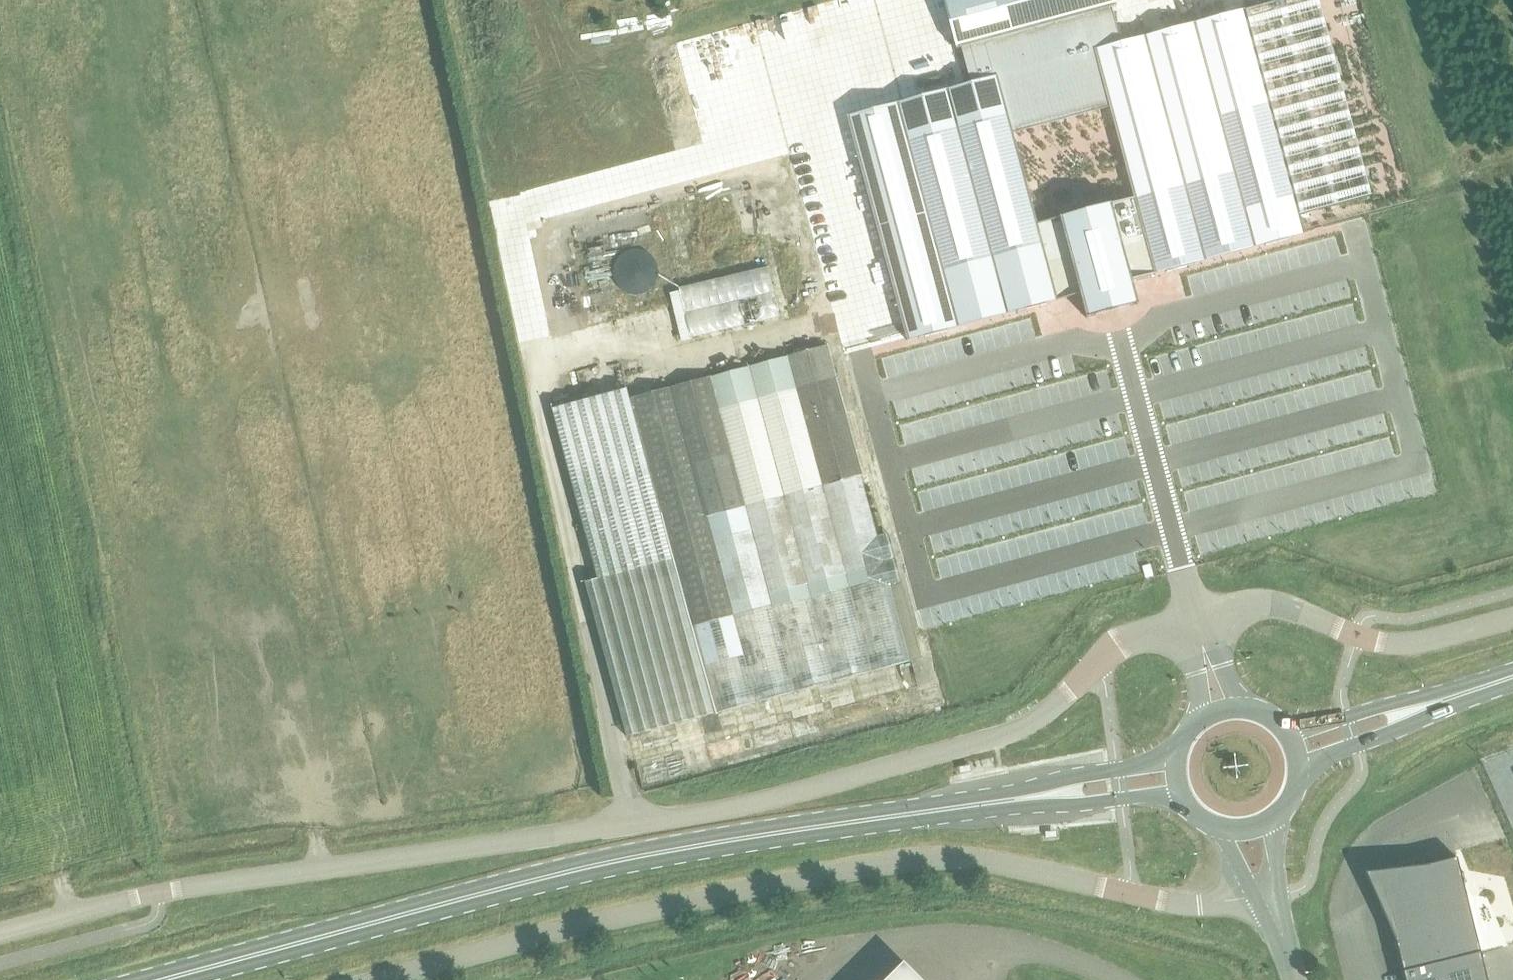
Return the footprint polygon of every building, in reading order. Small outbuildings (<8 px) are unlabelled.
[(968,69),(971,83),(945,90),(912,99),(848,117),(872,207),(890,275),(908,341),(961,327),(1017,312),(1057,301),(1067,298),(1081,295),(1084,305),(1084,307),(1097,304),(1099,303),(1100,304),(1100,305),(1101,306),(1102,307),(1102,308),(1105,310),(1108,311),(1111,311),(1114,310),(1117,309),(1119,306),(1121,303),(1121,302),(1121,301),(1121,300),(1121,298),(1121,297),(1129,295),(1136,293),(1133,281),(1147,277),(1155,275),(1155,276),(1156,277),(1157,276),(1156,276),(1156,274),(1200,263),(1247,250),(1300,236),(1306,234),(1305,230),(1301,215),(1271,105),(1257,52),(1246,11),(1246,10),(1244,10),(1182,27),(1122,43),(1118,30),(1112,8),(1117,7),(1116,0),(943,0),(957,50),(962,49),(968,69)] [(634,295),(636,296),(638,295),(640,295),(642,295),(644,294),(646,293),(648,292),(649,291),(651,290),(653,289),(654,287),(655,286),(656,284),(657,282),(658,281),(658,279),(659,277),(659,275),(659,273),(659,271),(659,269),(658,267),(658,265),(657,263),(656,261),(655,260),(654,258),(653,257),(651,255),(649,254),(648,253),(646,252),(644,251),(642,251),(640,250),(638,250),(636,250),(634,250),(633,250),(631,251),(629,251),(627,252),(625,253),(623,254),(622,255),(620,257),(619,258),(618,260),(617,261),(616,263),(615,265),(614,267),(614,269),(614,271),(614,273),(614,275),(614,277),(614,279),(615,281),(616,282),(617,284),(618,286),(619,287),(620,289),(622,290),(623,291),(625,292),(627,293),(629,294),(631,295),(632,295),(634,295)] [(681,292),(670,294),(681,342),(692,339),(681,292)] [(718,709),(927,656),(895,531),(883,534),(835,344),(634,394),(647,444),(631,448),(628,436),(613,439),(606,412),(629,406),(624,389),(561,405),(605,577),(667,561),(662,542),(675,539),(718,709)] [(1380,906),(1385,917),(1390,915),(1406,979),(1488,979),(1458,858),(1381,877),(1387,903),(1380,906)] [(887,979),(922,979),(905,962),(887,979)]
